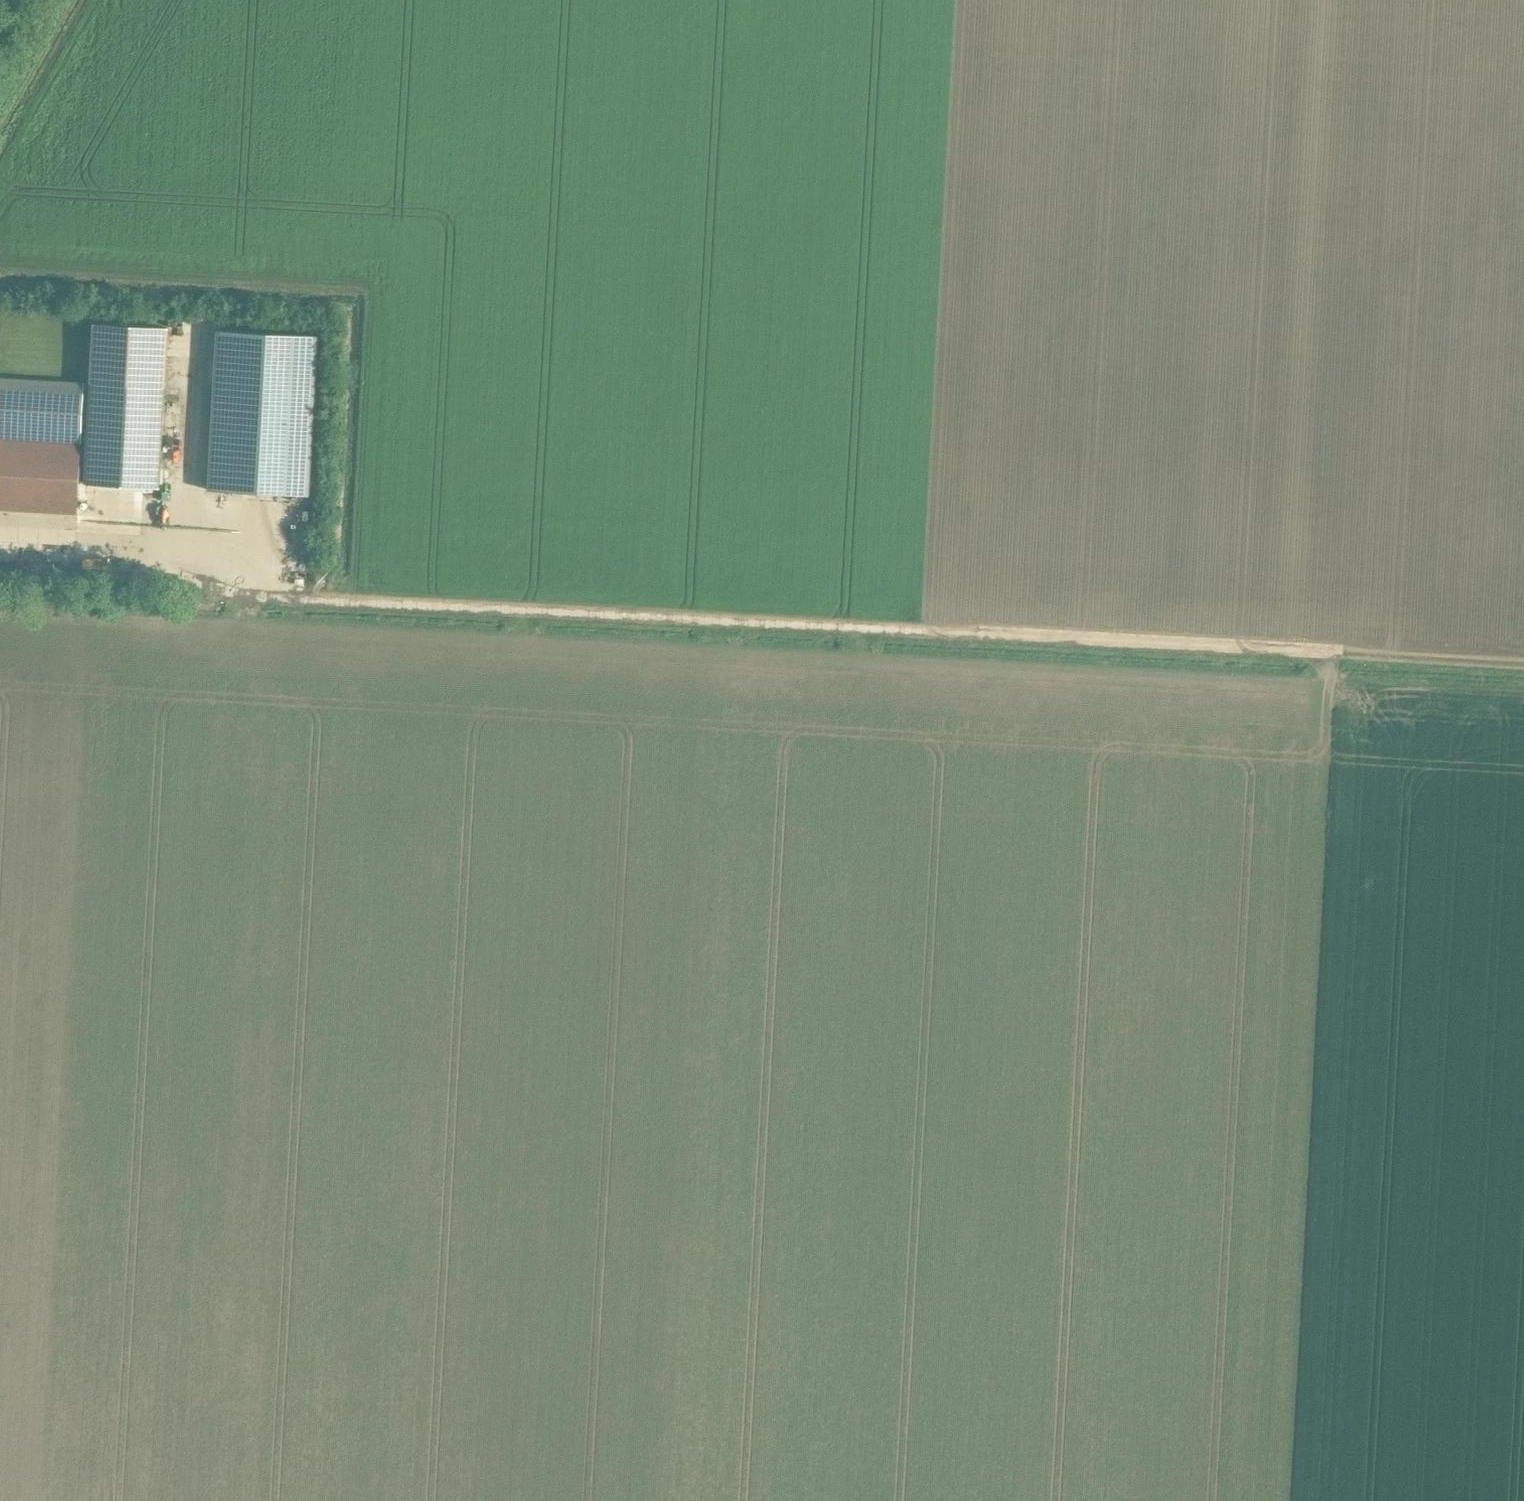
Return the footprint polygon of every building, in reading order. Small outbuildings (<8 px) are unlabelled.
[(317,335),(217,330),(208,490),(308,495),(317,335)] [(79,443),(82,382),(0,378),(0,438),(79,443)] [(90,383),(85,483),(166,488),(171,387),(90,383)] [(75,513),(79,443),(0,438),(0,509),(75,513)]
